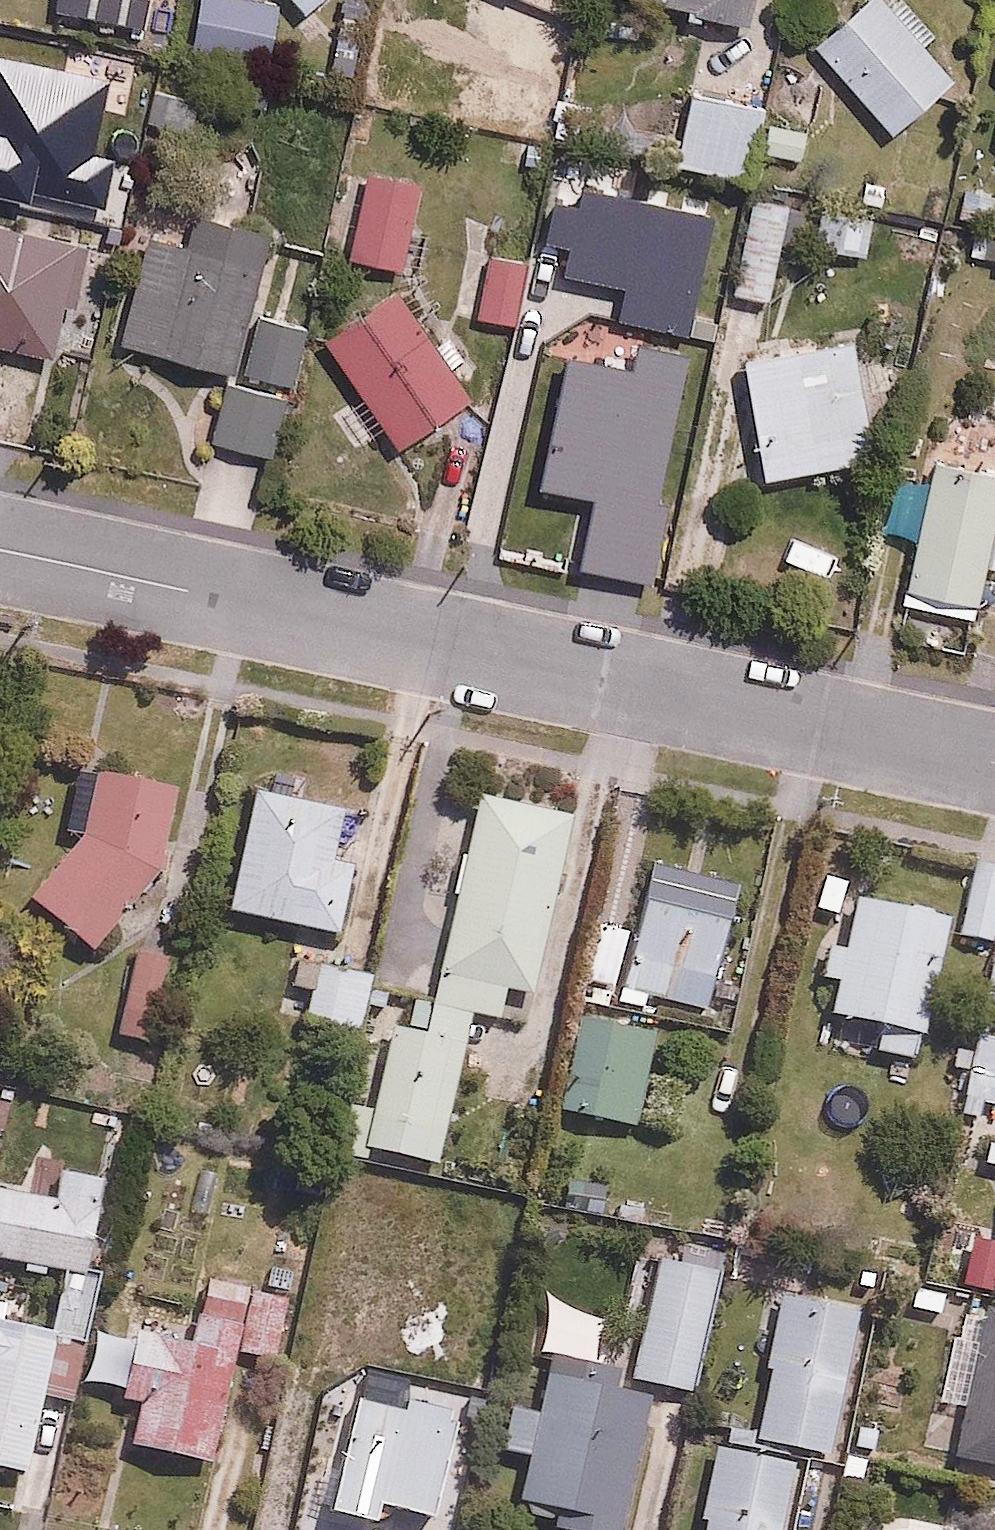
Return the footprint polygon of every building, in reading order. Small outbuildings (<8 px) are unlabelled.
[(152,0),(48,0),(46,22),(149,30),(152,0)] [(274,0),(191,0),(186,45),(269,55),(275,0),(274,0)] [(296,10),(307,0),(288,0),(296,10)] [(753,0),(632,0),(750,19),(753,0)] [(809,33),(890,131),(954,78),(890,0),(849,0),(809,33)] [(481,38),(476,85),(505,88),(503,113),(544,117),(552,45),(481,38)] [(120,175),(138,95),(85,83),(67,163),(120,175)] [(743,176),(761,101),(691,84),(673,158),(743,176)] [(401,263),(415,170),(364,162),(350,255),(401,263)] [(788,205),(748,198),(732,288),(772,295),(788,205)] [(205,444),(271,459),(304,321),(261,310),(280,230),(186,207),(175,252),(142,244),(119,340),(224,365),(205,444)] [(870,214),(820,207),(815,244),(865,251),(870,214)] [(0,226),(0,346),(62,357),(83,241),(0,226)] [(490,249),(477,314),(559,330),(567,292),(592,297),(597,270),(490,249)] [(468,392),(401,288),(319,340),(386,444),(468,392)] [(878,456),(851,336),(736,361),(762,481),(878,456)] [(667,459),(667,365),(612,365),(612,343),(561,343),(560,458),(667,459)] [(994,515),(994,428),(940,416),(900,597),(974,613),(994,515)] [(101,950),(149,888),(164,777),(84,766),(74,838),(30,896),(101,950)] [(336,932),(361,802),(242,779),(217,909),(336,932)] [(568,816),(469,796),(426,1011),(374,1001),(345,1141),(436,1159),(467,1003),(501,1010),(507,982),(533,987),(568,816)] [(975,856),(960,931),(994,938),(994,860),(975,856)] [(594,915),(576,994),(607,1002),(610,986),(707,1008),(733,895),(641,874),(630,923),(594,915)] [(846,889),(817,1010),(859,1020),(854,1040),(910,1053),(944,912),(846,889)] [(292,940),(270,1046),(297,1051),(304,1015),(358,1026),(373,957),(292,940)] [(154,1045),(167,947),(131,943),(118,1040),(154,1045)] [(988,950),(974,1011),(994,1016),(994,952),(988,950)] [(635,1126),(650,1026),(570,1014),(555,1113),(635,1126)] [(994,1078),(994,1036),(965,1030),(951,1094),(990,1102),(994,1078)] [(956,1272),(994,1279),(994,1128),(980,1125),(956,1272)] [(101,1179),(31,1167),(27,1187),(0,1183),(0,1251),(86,1265),(101,1179)] [(691,1390),(722,1267),(654,1250),(623,1373),(691,1390)] [(0,1312),(0,1468),(24,1473),(40,1390),(76,1397),(100,1278),(53,1269),(43,1321),(0,1312)] [(856,1286),(761,1269),(747,1347),(770,1351),(754,1438),(826,1451),(856,1286)] [(131,1336),(99,1329),(88,1379),(120,1386),(118,1394),(145,1401),(136,1442),(210,1458),(235,1345),(271,1353),(277,1330),(285,1292),(199,1273),(187,1325),(136,1314),(131,1336)] [(953,1298),(934,1398),(967,1404),(957,1458),(994,1465),(994,1306),(953,1298)] [(451,1458),(469,1462),(480,1415),(462,1410),(477,1349),(435,1339),(424,1385),(405,1381),(400,1406),(341,1392),(314,1506),(374,1520),(377,1505),(437,1519),(451,1458)] [(541,1372),(534,1408),(505,1402),(495,1449),(524,1455),(514,1502),(548,1509),(545,1524),(574,1529),(618,1529),(646,1394),(541,1372)] [(789,1461),(708,1445),(692,1529),(776,1529),(789,1461)]
